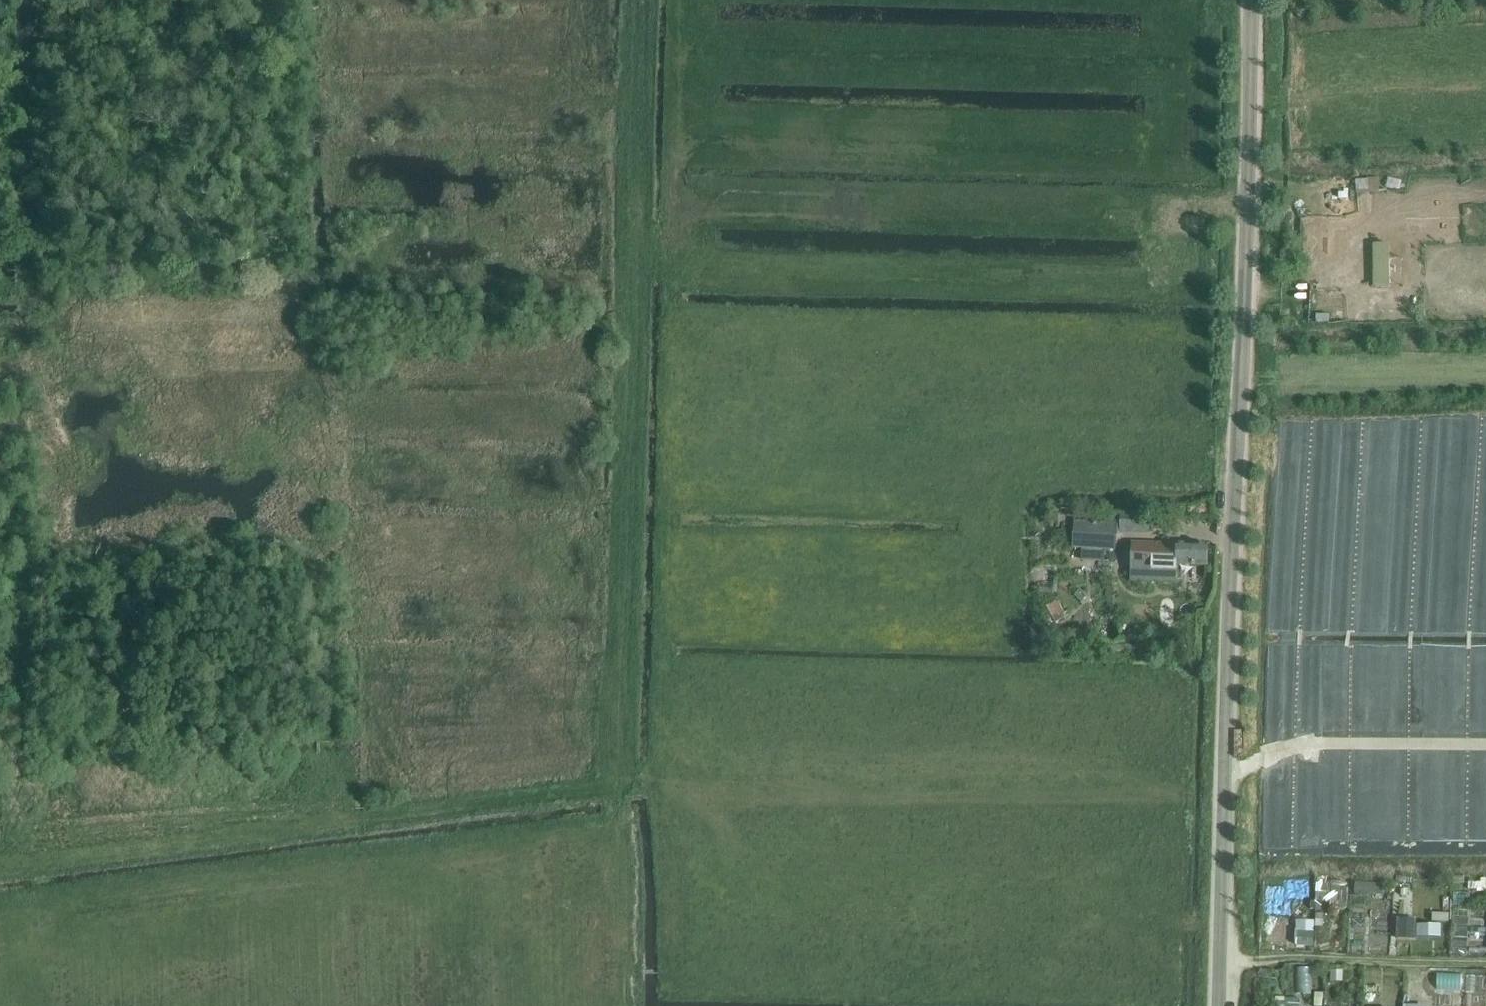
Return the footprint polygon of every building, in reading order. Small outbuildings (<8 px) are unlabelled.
[(1376,285),(1391,285),(1390,243),(1375,243),(1376,285)] [(1075,517),(1073,545),(1082,545),(1082,558),(1105,559),(1105,547),(1116,547),(1117,530),(1150,532),(1150,512),(1118,511),(1118,512),(1107,512),(1106,519),(1075,517)] [(1131,580),(1157,581),(1177,581),(1178,565),(1208,566),(1209,545),(1189,545),(1132,542),(1131,580)] [(1348,906),(1348,882),(1334,882),(1333,906),(1348,906)] [(1357,884),(1357,894),(1377,895),(1378,885),(1357,884)]
